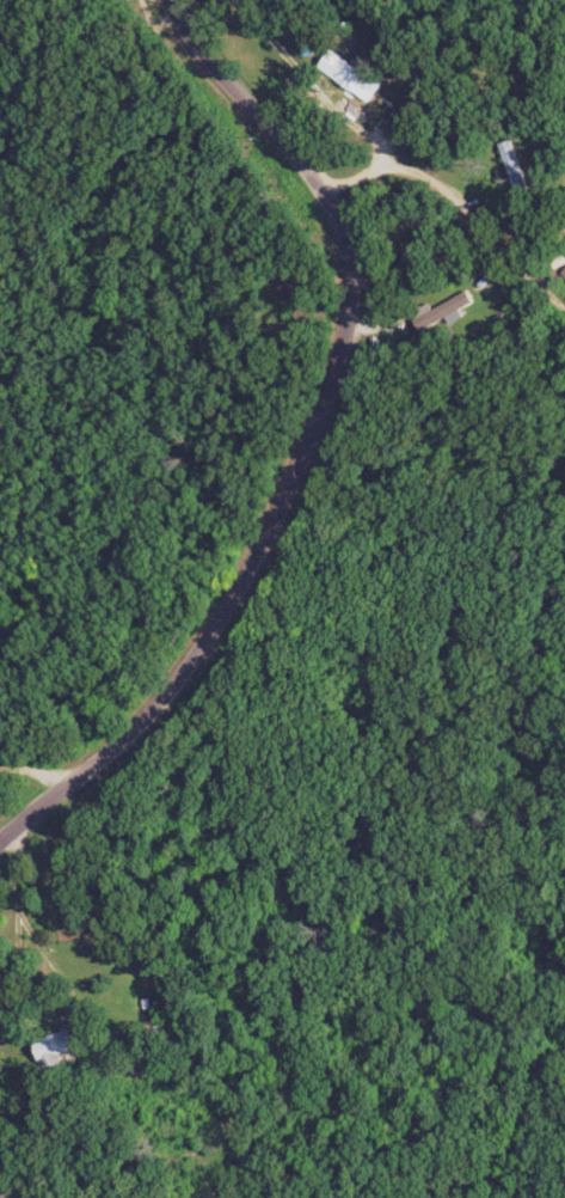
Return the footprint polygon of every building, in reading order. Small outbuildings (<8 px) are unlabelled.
[(385,82),(353,61),(339,82),(371,103),(385,82)] [(420,330),(477,304),(471,292),(414,318),(420,330)] [(51,1072),(84,1059),(71,1027),(38,1040),(51,1072)]
